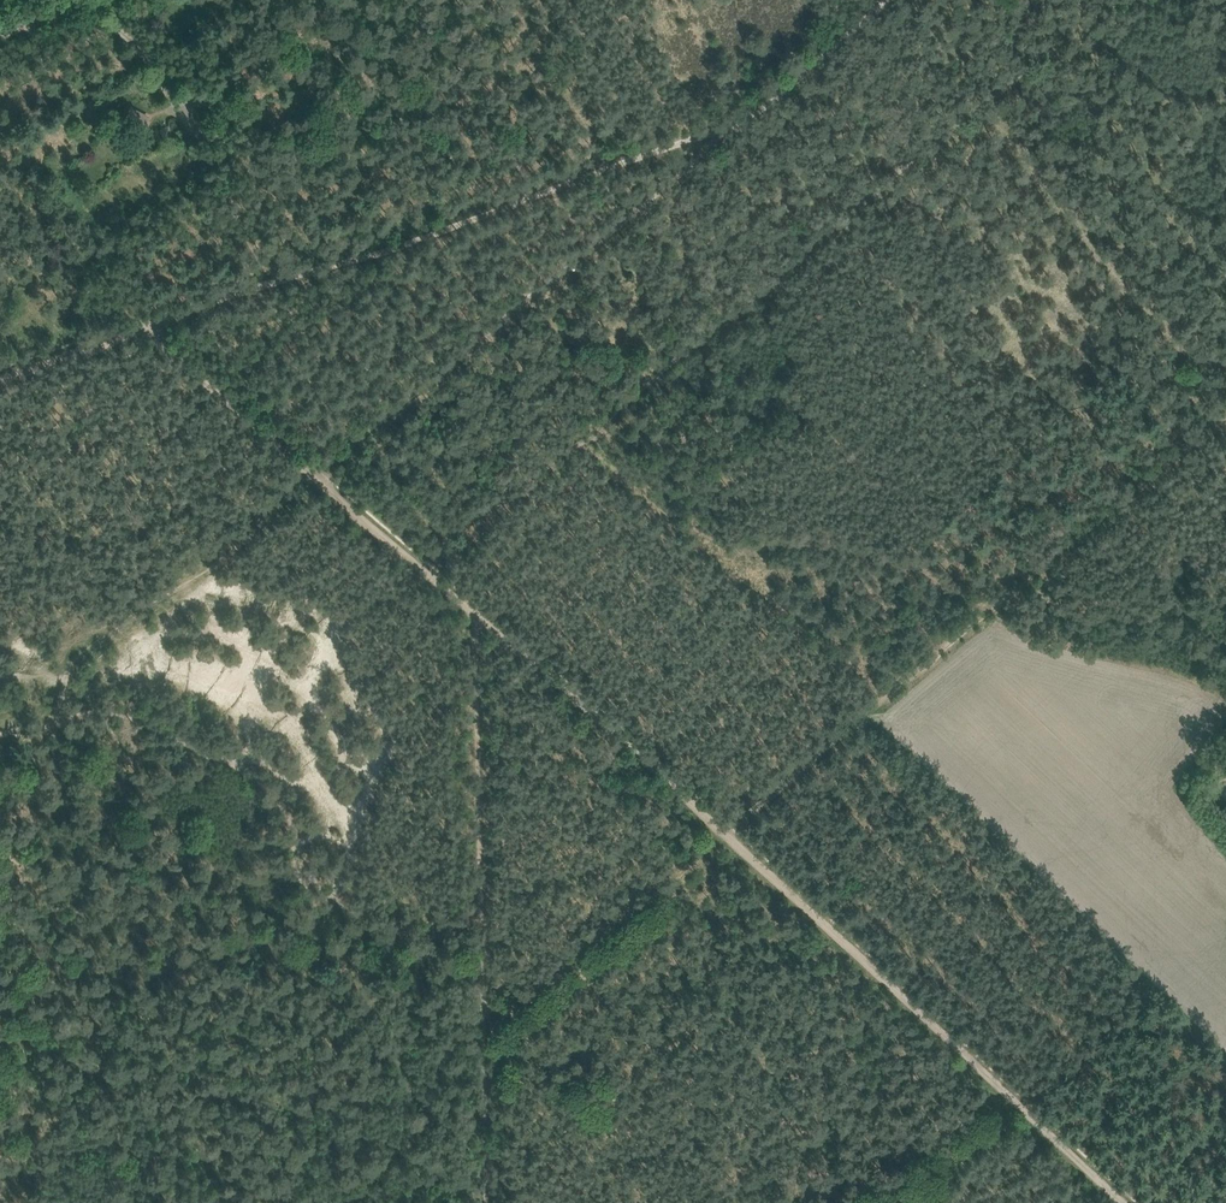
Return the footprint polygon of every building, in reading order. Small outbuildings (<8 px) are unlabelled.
[(129,125),(141,131),(148,117),(131,108),(126,116),(132,119),(129,125)] [(196,111),(197,121),(212,119),(211,109),(196,111)] [(169,123),(159,127),(163,137),(173,133),(169,123)]
